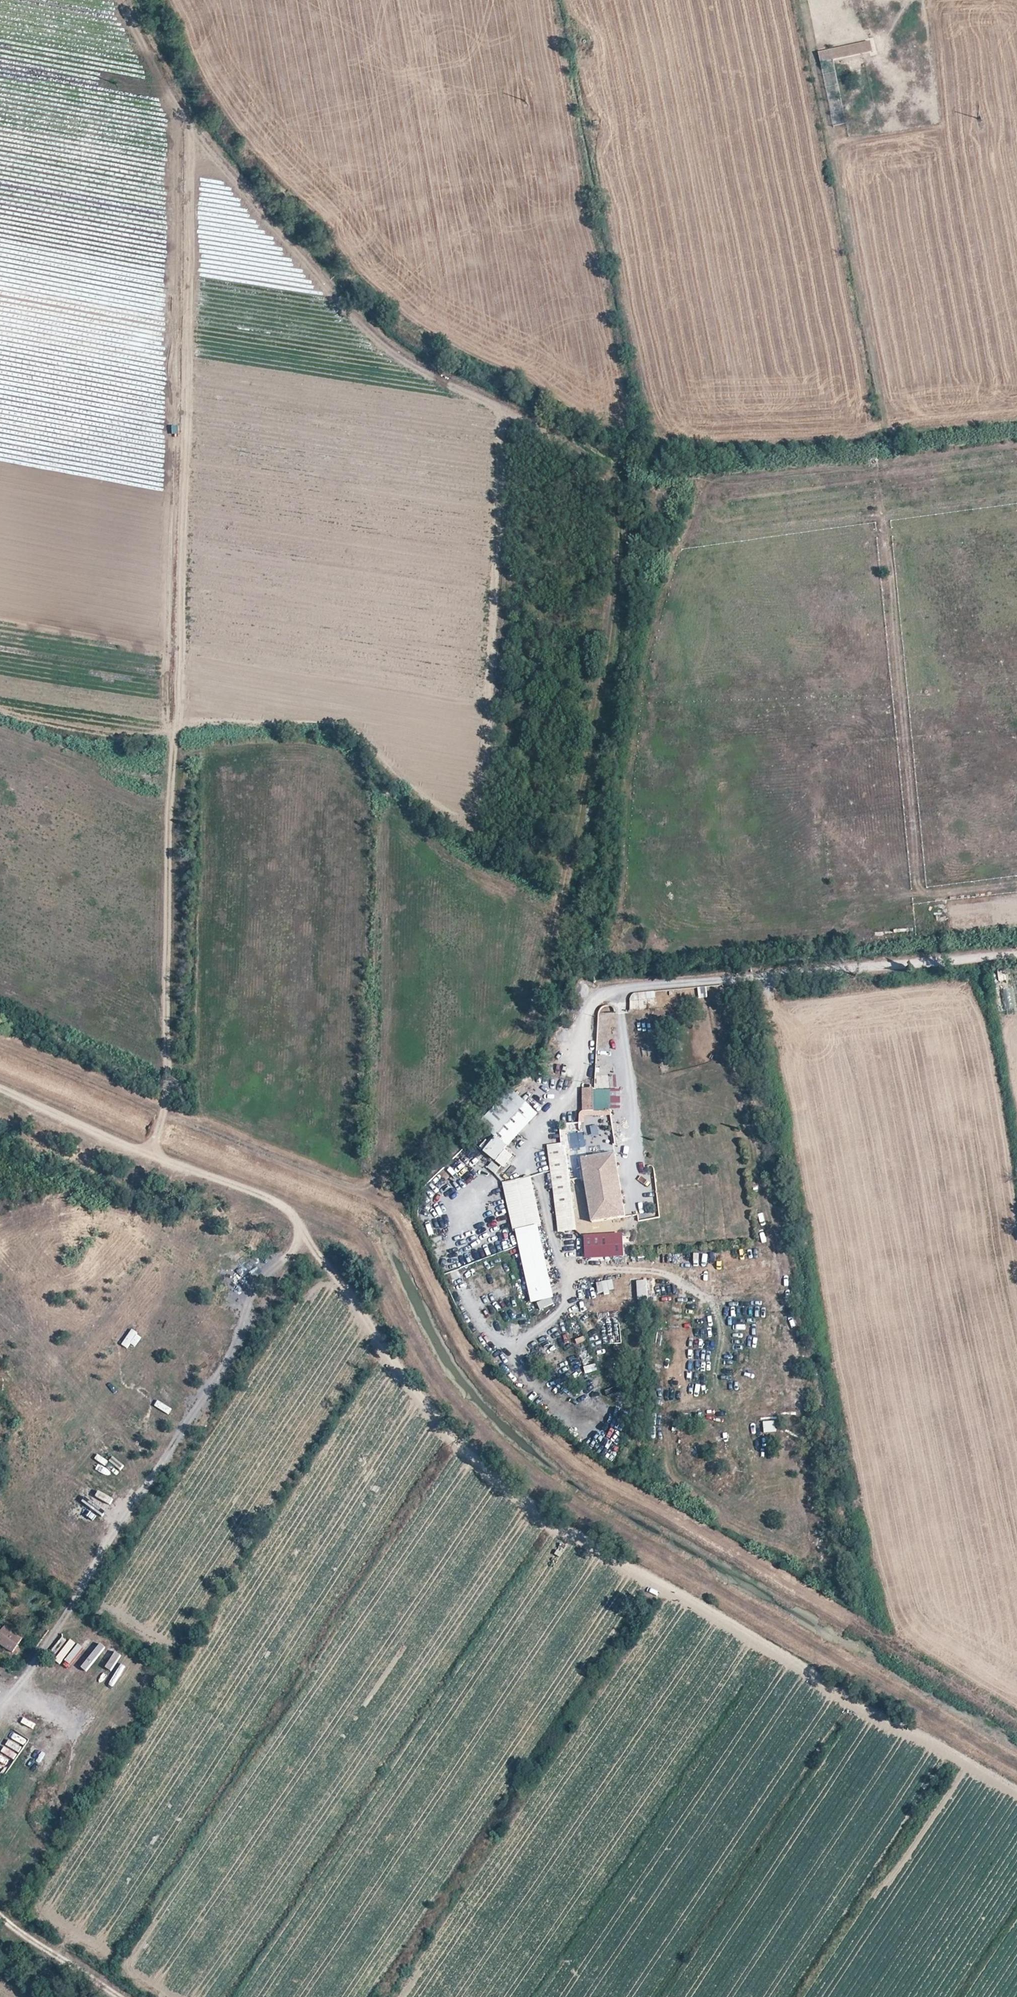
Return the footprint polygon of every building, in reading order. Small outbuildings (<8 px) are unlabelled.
[(870,40),(818,51),(820,61),(872,50),(870,40)] [(631,1008),(656,1007),(656,991),(630,992),(631,1008)] [(595,1076),(595,1086),(608,1086),(608,1076),(595,1076)] [(511,1088),(466,1135),(483,1152),(497,1136),(508,1147),(539,1114),(511,1088)] [(596,1089),(582,1089),(582,1113),(596,1113),(596,1089)] [(508,1147),(497,1136),(483,1152),(493,1162),(505,1149),(508,1147)] [(576,1229),(566,1143),(548,1145),(558,1232),(576,1229)] [(505,1149),(493,1162),(501,1169),(513,1157),(505,1149)] [(625,1215),(615,1152),(581,1157),(590,1220),(625,1215)] [(531,1177),(502,1183),(512,1234),(517,1233),(541,1228),(531,1177)] [(541,1228),(517,1233),(531,1303),(553,1297),(541,1228)] [(610,1238),(583,1240),(584,1256),(611,1255),(610,1238)] [(610,1238),(611,1253),(623,1253),(622,1238),(610,1238)] [(637,1298),(656,1297),(655,1278),(636,1279),(637,1298)] [(597,1282),(598,1293),(609,1292),(608,1281),(597,1282)] [(121,1344),(127,1348),(138,1333),(132,1329),(121,1344)] [(595,1364),(584,1366),(585,1373),(596,1371),(595,1364)] [(775,1420),(763,1420),(763,1432),(775,1431),(775,1420)] [(10,1581),(4,1578),(0,1585),(5,1588),(10,1581)] [(1,1606),(0,1608),(0,1619),(3,1621),(9,1611),(1,1606)] [(7,1625),(0,1635),(0,1645),(13,1653),(24,1638),(7,1625)] [(79,1643),(73,1658),(79,1660),(85,1645),(79,1643)] [(125,1721),(136,1698),(131,1695),(119,1717),(125,1721)] [(1,1753),(13,1759),(19,1746),(7,1741),(1,1753)] [(51,1762),(57,1752),(52,1749),(46,1760),(51,1762)]
